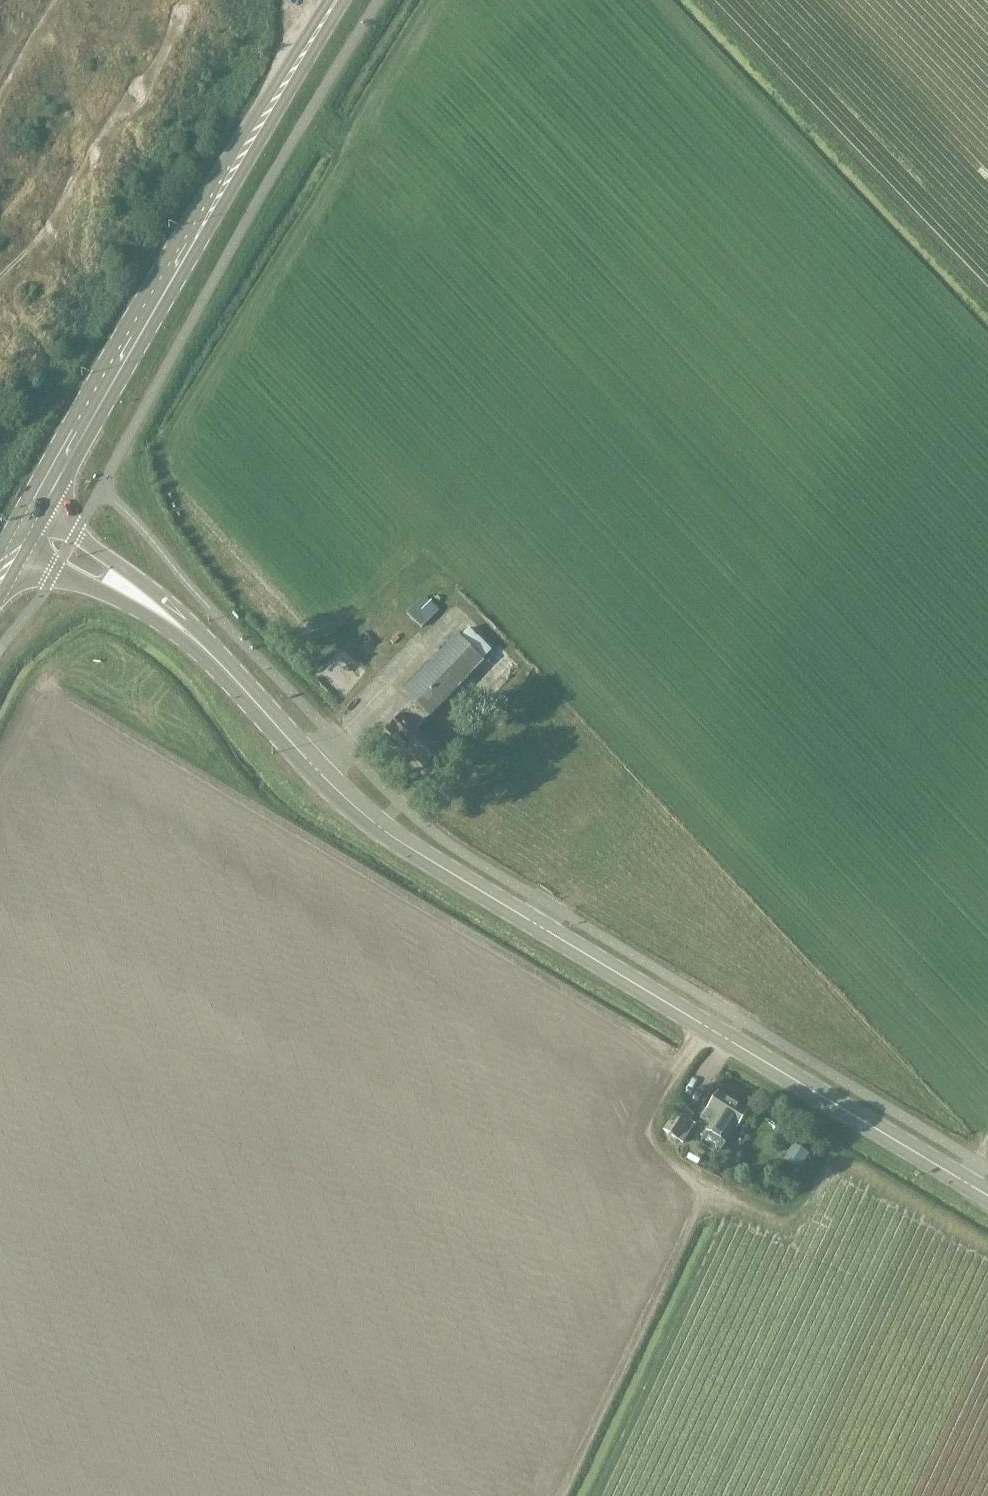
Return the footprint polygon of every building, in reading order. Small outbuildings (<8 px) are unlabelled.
[(423,597),(405,614),(420,628),(437,611),(423,597)] [(401,691),(413,704),(428,718),(444,701),(466,723),(520,668),(497,646),(498,645),(472,620),(401,691)] [(415,730),(428,718),(413,704),(384,733),(422,769),(437,752),(415,730)] [(717,1091),(707,1106),(703,1103),(696,1115),(699,1117),(698,1119),(708,1125),(704,1131),(724,1144),(734,1128),(734,1129),(746,1111),(717,1091)] [(693,1115),(677,1106),(661,1131),(682,1144),(694,1125),(689,1121),(693,1115)] [(808,1154),(792,1144),(781,1160),(798,1171),(808,1154)]
